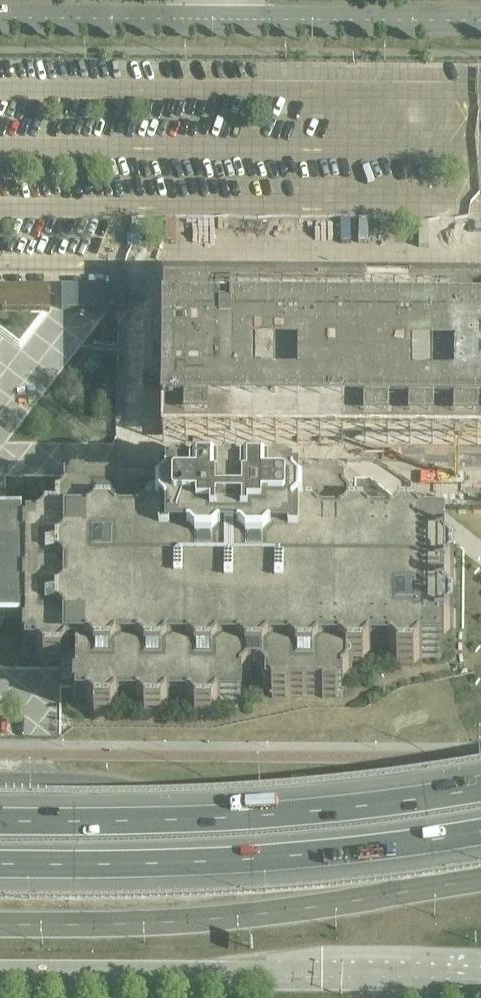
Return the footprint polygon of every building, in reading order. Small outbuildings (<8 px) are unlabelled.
[(118,292),(86,291),(85,448),(117,448),(118,292)] [(258,453),(263,453),(480,455),(480,299),(165,296),(165,347),(164,347),(164,453),(258,453)] [(261,488),(256,488),(248,488),(245,491),(242,491),(241,490),(237,490),(238,488),(223,488),(223,490),(219,490),(219,491),(216,491),(213,488),(198,487),(194,491),(191,491),(191,490),(187,490),(187,487),(173,487),(173,490),(137,490),(137,487),(122,487),(122,490),(86,489),(86,487),(72,487),(72,489),(70,489),(70,499),(66,499),(65,502),(60,507),(56,507),(56,518),(45,518),(45,522),(37,527),(37,532),(4,532),(1,526),(1,525),(1,524),(1,523),(0,522),(0,621),(26,621),(26,634),(24,634),(24,649),(26,649),(26,650),(36,655),(39,655),(44,661),(44,664),(62,664),(61,661),(67,655),(70,655),(70,651),(77,651),(77,685),(74,685),(74,700),(76,699),(76,701),(86,701),(86,706),(89,706),(94,712),(94,715),(112,715),(112,712),(117,706),(139,706),(145,712),(145,715),(162,716),(162,712),(168,707),(190,707),(195,712),(195,716),(212,716),(212,712),(218,707),(221,707),(221,702),(238,702),(238,685),(243,685),(243,682),(249,677),(261,677),(266,683),(266,685),(270,685),(270,695),(272,695),(272,698),(287,698),(287,695),(323,695),(323,698),(337,698),(337,695),(339,695),(339,686),(344,685),(344,683),(349,678),(353,678),(353,666),(364,666),(364,663),(370,657),(372,657),(372,653),(389,653),(389,658),(392,658),(397,663),(397,667),(414,667),(414,663),(420,658),(422,658),(422,653),(440,653),(440,636),(445,636),(445,633),(450,628),(454,628),(454,611),(450,611),(445,605),(445,603),(440,602),(440,585),(445,585),(445,583),(451,577),(454,577),(454,560),(451,560),(445,555),(445,552),(440,552),(440,535),(423,535),(423,530),(415,524),(415,521),(398,520),(398,524),(392,529),(390,529),(390,534),(373,534),(373,529),(370,529),(365,524),(365,520),(363,520),(363,523),(352,523),(352,521),(350,521),(350,511),(354,511),(354,509),(350,509),(345,503),(345,501),(340,501),(340,491),(338,491),(338,488),(324,488),(324,491),(288,491),(288,488),(274,488),(274,491),(270,491),(266,491),(263,488),(261,488)]
